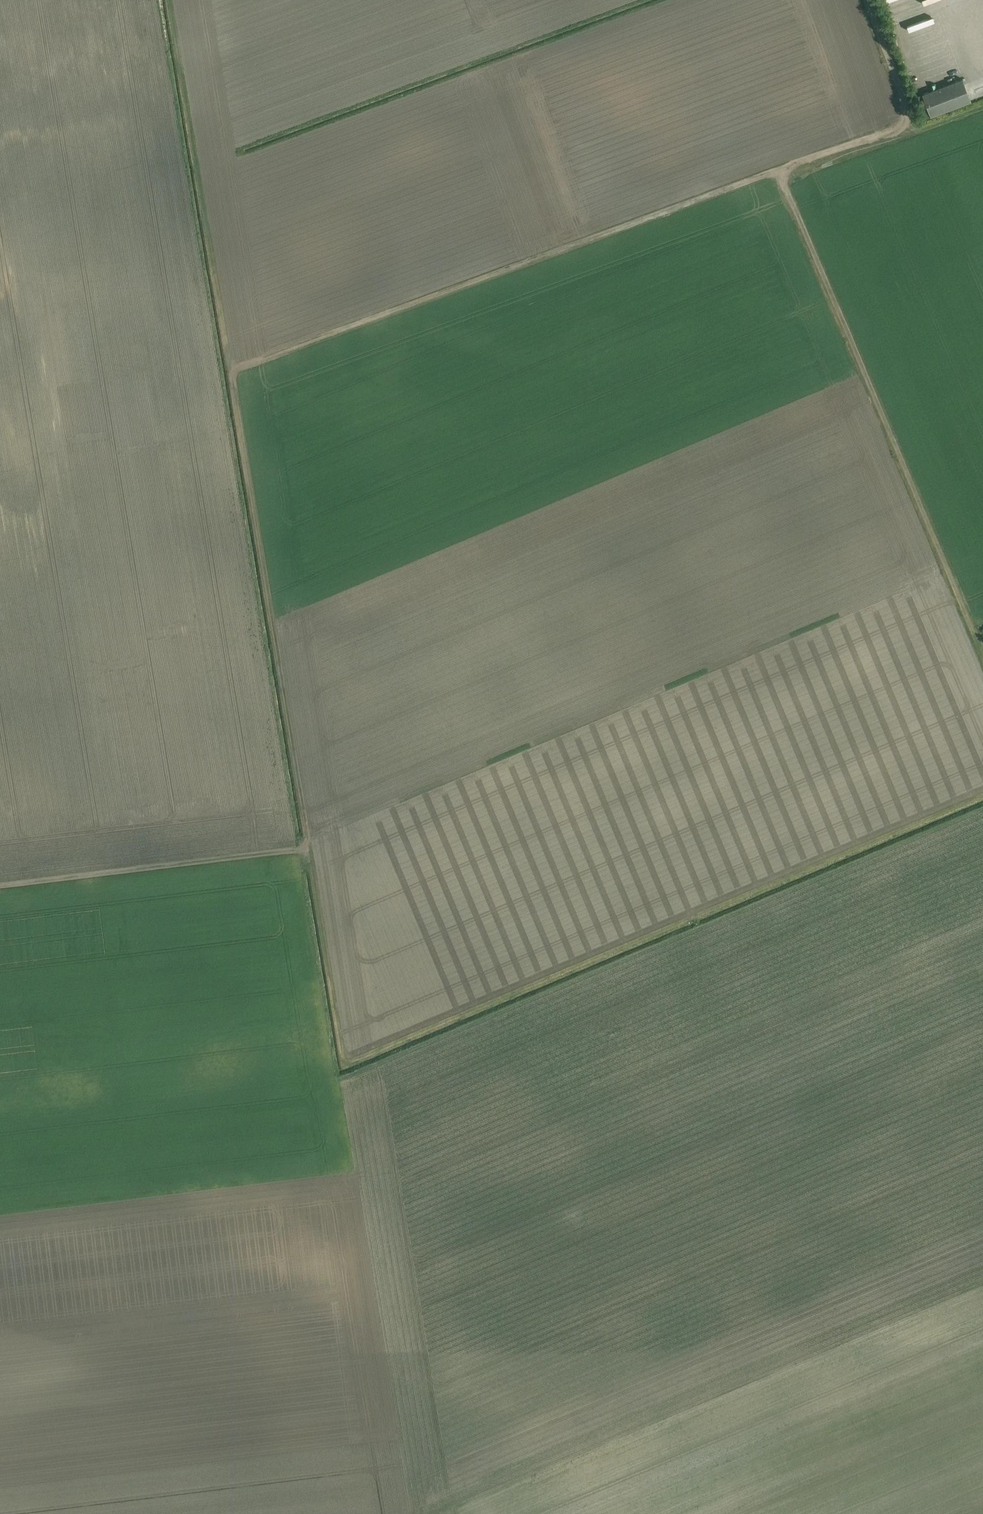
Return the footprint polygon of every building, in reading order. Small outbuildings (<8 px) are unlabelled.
[(962,78),(921,94),(930,117),(970,102),(962,78)]
